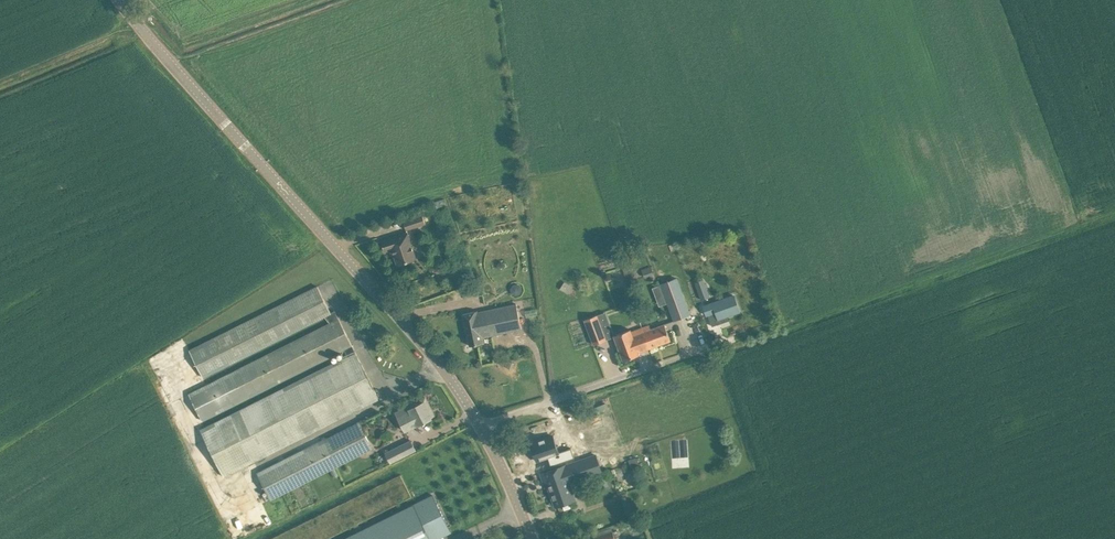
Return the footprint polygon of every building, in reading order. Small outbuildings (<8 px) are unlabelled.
[(407,230),(425,223),(423,215),(404,221),(407,230)] [(416,258),(407,232),(381,240),(385,251),(392,249),(397,264),(416,258)] [(671,279),(660,283),(661,284),(667,303),(674,321),(691,315),(681,288),(677,277),(671,279)] [(701,299),(710,296),(703,278),(695,282),(701,299)] [(331,312),(318,286),(190,350),(203,378),(327,316),(330,323),(268,354),(189,394),(202,420),(344,349),(347,355),(200,429),(224,476),(379,399),(352,345),(335,310),(331,312)] [(720,310),(723,317),(740,311),(734,295),(704,305),(707,315),(720,310)] [(485,343),(483,337),(491,335),(522,329),(517,304),(486,310),(475,313),(475,311),(463,313),(463,315),(470,346),(477,344),(485,343)] [(594,344),(606,340),(597,315),(584,320),(594,344)] [(671,340),(665,324),(651,329),(649,325),(631,331),(630,329),(614,335),(623,360),(640,354),(639,352),(671,340)] [(425,397),(395,412),(397,416),(405,431),(432,418),(428,411),(431,409),(425,397)] [(359,421),(323,439),(336,465),(365,451),(372,447),(366,435),(359,421)] [(553,436),(531,443),(537,461),(548,457),(551,465),(574,457),(571,448),(559,452),(553,436)] [(307,448),(259,472),(271,497),(320,473),(332,467),(336,465),(323,439),(319,442),(307,448)] [(391,462),(416,450),(411,440),(386,453),(391,462)] [(632,468),(640,466),(637,457),(629,460),(632,468)] [(577,460),(571,462),(541,472),(546,487),(549,486),(556,506),(563,504),(564,510),(571,507),(569,502),(575,500),(568,480),(582,475),(577,460)] [(428,534),(447,524),(433,495),(343,538),(430,538),(428,534)] [(618,530),(594,538),(621,538),(618,530)]
